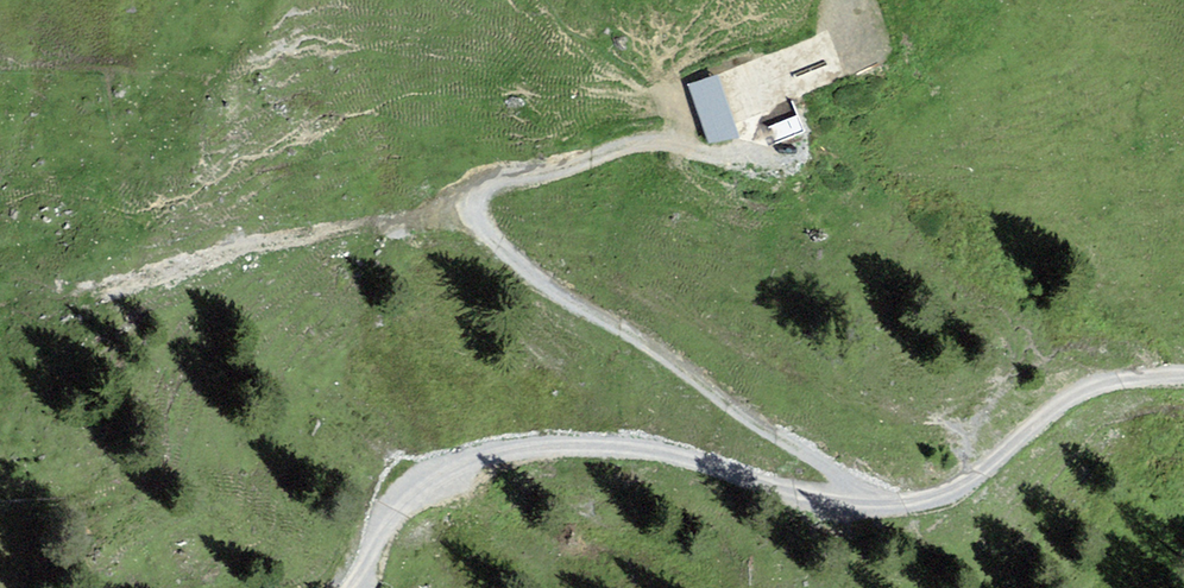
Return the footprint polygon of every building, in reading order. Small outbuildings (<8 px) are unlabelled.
[(718,79),(684,87),(698,146),(732,137),(718,79)]
